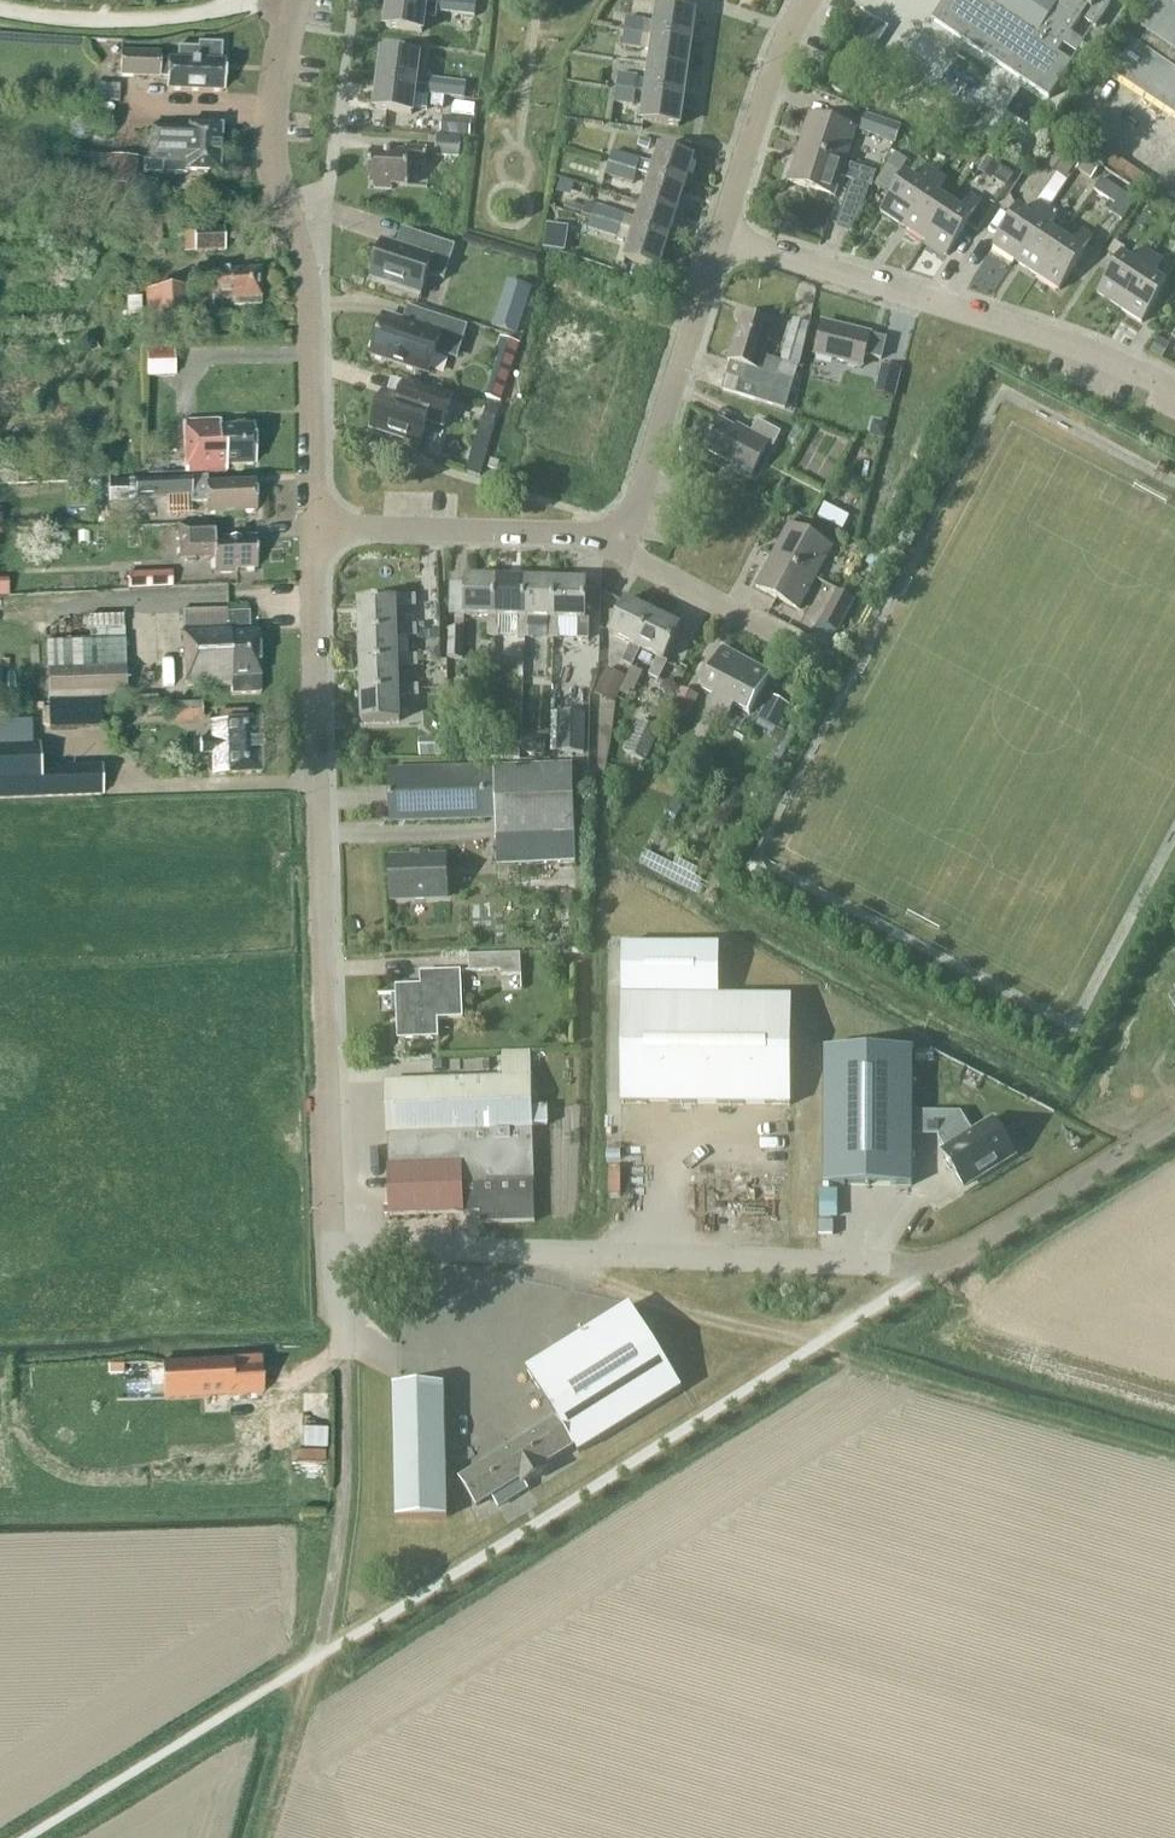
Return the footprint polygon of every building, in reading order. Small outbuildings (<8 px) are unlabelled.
[(476,9),(399,0),(389,0),(386,28),(422,33),(424,16),(436,17),(437,13),(475,18),(476,9)] [(476,9),(477,2),(463,0),(399,0),(476,9)] [(931,20),(1048,98),(1078,54),(1077,53),(1070,63),(1057,54),(1063,44),(1081,18),(1095,28),(1112,3),(1107,0),(945,0),(931,20)] [(1168,0),(1161,0),(1141,29),(1147,33),(1139,45),(1133,41),(1111,74),(1174,117),(1174,5),(1168,0)] [(624,32),(690,41),(694,12),(658,7),(656,24),(645,22),(645,20),(626,18),(624,32)] [(463,17),(461,34),(470,35),(473,18),(463,17)] [(844,96),(889,28),(876,19),(831,87),(844,96)] [(686,70),(690,41),(624,32),(622,46),(652,50),(651,65),(686,70)] [(221,63),(221,45),(197,43),(197,49),(177,48),(177,61),(159,60),(159,54),(120,52),(119,77),(168,79),(167,92),(222,94),(223,63),(221,63)] [(379,81),(415,85),(417,74),(419,57),(383,52),(379,81)] [(682,98),(686,70),(651,65),(649,79),(618,75),(616,88),(682,98)] [(465,92),(466,84),(428,79),(427,87),(465,92)] [(464,100),(465,92),(427,87),(379,81),(375,110),(412,115),(414,95),(426,97),(426,95),(464,100)] [(118,102),(119,86),(94,84),(93,101),(118,102)] [(678,127),(682,98),(616,88),(614,103),(645,107),(643,122),(678,127)] [(845,163),(845,161),(856,129),(810,113),(799,148),(845,163)] [(895,142),(901,125),(865,113),(859,130),(895,142)] [(441,132),(469,136),(471,121),(442,118),(441,132)] [(218,174),(220,128),(188,126),(188,130),(150,129),(149,162),(144,162),(143,174),(162,175),(162,171),(218,174)] [(1101,147),(1107,139),(1093,130),(1080,149),(1094,158),(1095,157),(1101,147)] [(460,157),(462,136),(436,134),(435,156),(460,157)] [(1043,165),(1064,179),(1078,158),(1072,155),(1056,144),(1043,165)] [(1144,189),(1151,179),(1101,147),(1095,157),(1144,189)] [(609,163),(684,187),(693,159),(659,148),(654,165),(613,152),(609,163)] [(877,172),(845,161),(845,163),(799,148),(787,182),(833,197),(840,177),(872,187),(877,172)] [(427,159),(427,150),(406,149),(406,153),(370,152),(369,185),(374,185),(374,189),(392,190),(392,186),(407,187),(408,166),(427,166),(427,159)] [(134,187),(137,159),(111,156),(111,155),(78,151),(75,183),(108,186),(108,185),(134,187)] [(886,194),(908,160),(895,152),(873,185),(886,194)] [(1091,180),(1099,168),(1085,158),(1076,170),(1091,180)] [(676,214),(684,187),(609,163),(605,175),(646,188),(642,203),(676,214)] [(902,226),(937,174),(927,168),(918,182),(905,174),(880,212),(902,226)] [(924,241),(949,202),(936,194),(946,180),(937,174),(902,226),(924,241)] [(1109,213),(1121,221),(1134,201),(1101,179),(1093,190),(1114,204),(1109,213)] [(1015,261),(1049,209),(1048,209),(1056,198),(1047,192),(1039,203),(1029,218),(1017,210),(992,247),(1015,261)] [(962,210),(949,202),(924,241),(946,255),(967,224),(977,230),(987,214),(977,208),(980,203),(971,197),(962,210)] [(676,214),(642,203),(637,219),(586,203),(582,215),(591,218),(667,242),(676,214)] [(1036,275),(1061,238),(1048,229),(1057,215),(1049,209),(1015,261),(1036,275)] [(658,270),(667,242),(591,218),(587,230),(629,243),(624,259),(658,270)] [(223,229),(194,230),(195,254),(224,252),(223,229)] [(1061,238),(1036,275),(1059,290),(1093,238),(1082,232),(1073,246),(1061,238)] [(444,280),(455,246),(422,235),(417,253),(382,241),(370,278),(420,294),(427,274),(444,280)] [(565,237),(545,240),(548,257),(568,255),(565,237)] [(1119,308),(1153,256),(1152,256),(1145,251),(1144,250),(1135,264),(1122,255),(1097,293),(1119,308)] [(1153,256),(1119,308),(1142,323),(1167,285),(1153,276),(1162,262),(1153,256)] [(260,306),(260,298),(260,269),(191,273),(193,309),(212,308),(211,300),(233,299),(234,307),(260,306)] [(145,327),(188,325),(187,289),(143,291),(145,327)] [(1174,304),(1174,294),(1170,291),(1162,303),(1172,309),(1174,304)] [(140,298),(126,299),(127,328),(141,327),(140,298)] [(518,338),(526,315),(499,306),(492,329),(518,338)] [(458,352),(466,326),(429,315),(424,330),(383,316),(371,354),(428,373),(437,345),(458,352)] [(775,343),(780,327),(742,315),(728,361),(749,367),(744,382),(725,376),(721,390),(784,410),(797,367),(762,356),(767,340),(775,343)] [(881,359),(885,340),(870,336),(870,334),(822,322),(814,355),(862,367),(865,355),(881,359)] [(513,365),(520,343),(499,337),(492,359),(513,365)] [(1159,356),(1166,343),(1158,338),(1150,351),(1159,356)] [(174,350),(145,351),(147,379),(175,378),(174,350)] [(874,393),(893,398),(901,370),(882,365),(874,393)] [(443,429),(454,395),(404,379),(398,396),(382,391),(369,430),(420,447),(428,424),(443,429)] [(481,418),(495,422),(496,422),(500,409),(485,405),(481,418)] [(744,434),(718,421),(704,449),(752,474),(768,445),(772,447),(780,433),(757,421),(751,435),(745,432),(744,434)] [(220,422),(185,423),(186,473),(226,472),(226,466),(253,465),(252,427),(220,428),(220,422)] [(883,437),(886,425),(879,424),(873,427),(871,434),(883,437)] [(465,473),(479,477),(486,454),(472,450),(465,473)] [(207,484),(206,479),(111,482),(111,501),(137,500),(137,498),(166,497),(167,514),(192,513),(191,504),(207,504),(207,515),(254,514),(253,482),(207,484)] [(215,540),(214,524),(177,525),(178,560),(213,559),(213,574),(235,574),(235,571),(256,570),(255,538),(215,540)] [(772,556),(814,578),(831,547),(789,524),(772,556)] [(798,610),(814,578),(772,556),(755,587),(798,610)] [(171,588),(171,574),(127,576),(128,590),(171,588)] [(495,617),(496,579),(465,578),(464,616),(487,617),(487,636),(498,637),(499,617),(495,617)] [(524,618),(526,580),(496,579),(495,617),(499,617),(518,618),(517,638),(528,638),(529,618),(524,618)] [(554,618),(556,581),(526,580),(524,618),(529,618),(548,618),(547,639),(558,639),(559,619),(554,618)] [(554,618),(559,619),(577,619),(577,640),(588,640),(589,619),(585,619),(587,582),(556,581),(554,618)] [(838,633),(855,600),(836,590),(818,623),(838,633)] [(397,631),(397,626),(397,607),(417,607),(416,595),(396,596),(396,600),(358,601),(359,632),(397,631)] [(637,648),(652,614),(625,600),(609,634),(630,644),(621,663),(624,664),(619,674),(625,677),(630,667),(632,668),(641,649),(637,648)] [(423,629),(438,628),(437,604),(422,604),(423,629)] [(229,613),(228,609),(183,611),(185,687),(230,686),(231,696),(259,695),(259,677),(260,677),(259,634),(249,634),(248,613),(229,613)] [(637,648),(641,649),(658,658),(649,676),(659,681),(668,662),(664,661),(680,627),(652,614),(637,648)] [(398,661),(398,656),(397,637),(417,637),(417,625),(397,626),(397,631),(359,632),(360,662),(398,661)] [(453,659),(463,660),(464,630),(448,629),(447,659),(453,659)] [(48,700),(126,697),(124,641),(46,644),(48,700)] [(717,716),(746,662),(722,649),(701,689),(715,696),(707,711),(717,716)] [(398,691),(398,686),(398,667),(418,667),(418,656),(398,656),(398,661),(360,662),(361,692),(398,691)] [(746,662),(717,716),(726,721),(734,706),(748,714),(770,674),(746,662)] [(625,678),(607,670),(597,691),(614,700),(625,678)] [(675,696),(680,687),(674,678),(663,679),(659,689),(665,697),(675,696)] [(474,707),(475,682),(454,681),(453,705),(474,707)] [(398,691),(361,692),(361,723),(400,721),(399,697),(419,697),(419,685),(398,686),(398,691)] [(688,720),(699,696),(680,688),(670,712),(688,720)] [(776,728),(789,705),(770,695),(758,719),(776,728)] [(166,723),(191,722),(202,717),(202,702),(165,704),(166,723)] [(128,717),(140,717),(140,706),(128,706),(128,717)] [(584,752),(585,713),(556,712),(555,752),(584,752)] [(259,721),(247,721),(226,722),(210,723),(211,741),(203,741),(203,751),(211,751),(212,775),(228,775),(261,774),(260,752),(261,752),(261,743),(260,743),(259,721)] [(646,763),(661,731),(639,721),(624,753),(646,763)] [(418,738),(419,757),(445,757),(445,738),(418,738)] [(545,755),(545,738),(521,738),(520,754),(545,755)] [(519,745),(491,743),(491,758),(519,759),(519,745)] [(39,769),(37,746),(0,748),(0,801),(40,799),(102,797),(101,767),(39,769)] [(497,847),(574,844),(573,834),(574,834),(572,766),(388,772),(390,822),(495,819),(496,837),(497,837),(497,847)] [(676,817),(684,802),(674,797),(666,812),(676,817)] [(574,844),(497,847),(498,866),(574,863),(574,844)] [(392,900),(446,897),(445,857),(390,860),(392,900)] [(719,947),(622,946),(621,1104),(790,1105),(791,999),(718,998),(719,947)] [(521,975),(520,954),(468,956),(469,972),(501,971),(501,976),(521,975)] [(397,1039),(438,1038),(437,1019),(462,1018),(460,971),(433,972),(433,985),(395,987),(397,1039)] [(823,1185),(912,1186),(912,1049),(824,1048),(823,1185)] [(531,1108),(529,1051),(503,1052),(504,1079),(385,1083),(387,1134),(389,1134),(390,1168),(388,1168),(390,1217),(478,1213),(479,1225),(536,1222),(534,1182),(532,1125),(548,1125),(548,1107),(531,1108)] [(964,1118),(963,1113),(913,1113),(913,1139),(937,1138),(936,1136),(964,1118)] [(1049,1137),(1037,1117),(1010,1133),(1022,1153),(1049,1137)] [(1014,1155),(992,1120),(973,1132),(964,1118),(936,1136),(937,1138),(945,1150),(941,1152),(963,1187),(1014,1155)] [(526,1370),(558,1420),(573,1445),(578,1453),(681,1389),(629,1306),(526,1370)] [(591,1312),(568,1326),(574,1335),(597,1321),(591,1312)] [(165,1399),(165,1400),(262,1395),(259,1360),(163,1365),(165,1399)] [(396,1518),(448,1517),(445,1384),(393,1385),(396,1518)] [(272,1400),(274,1445),(302,1444),(302,1461),(330,1460),(328,1428),(307,1429),(306,1399),(272,1400)] [(520,1479),(524,1485),(525,1484),(546,1471),(542,1465),(573,1445),(558,1420),(460,1481),(476,1506),(491,1497),(520,1479)]
